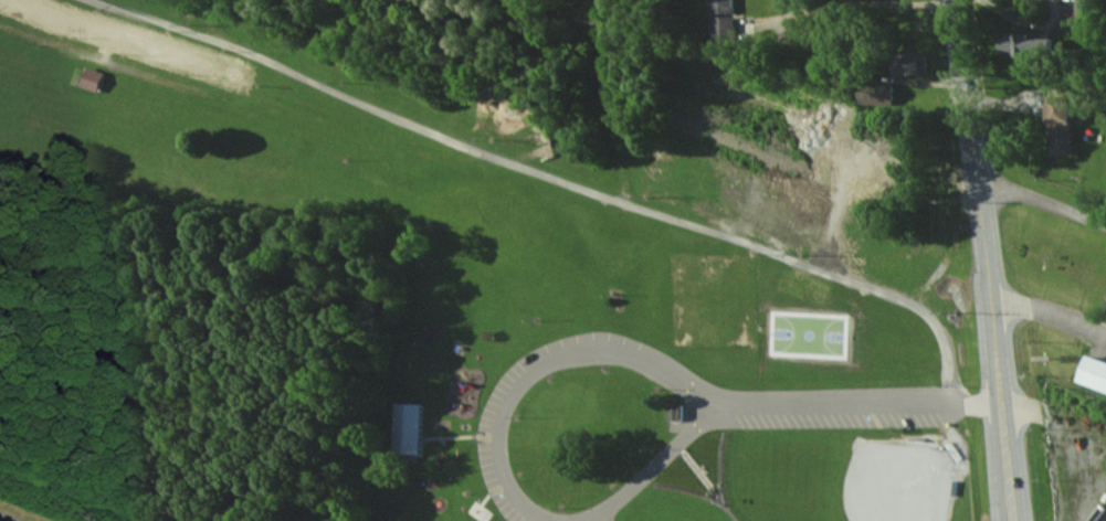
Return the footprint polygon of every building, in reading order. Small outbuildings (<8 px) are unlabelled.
[(1102,0),(1080,0),(1080,22),(1102,22),(1102,0)] [(97,93),(104,75),(87,68),(80,87),(97,93)] [(1055,155),(1079,155),(1079,97),(1055,97),(1055,155)] [(1090,357),(1081,384),(1105,392),(1105,362),(1090,357)]
